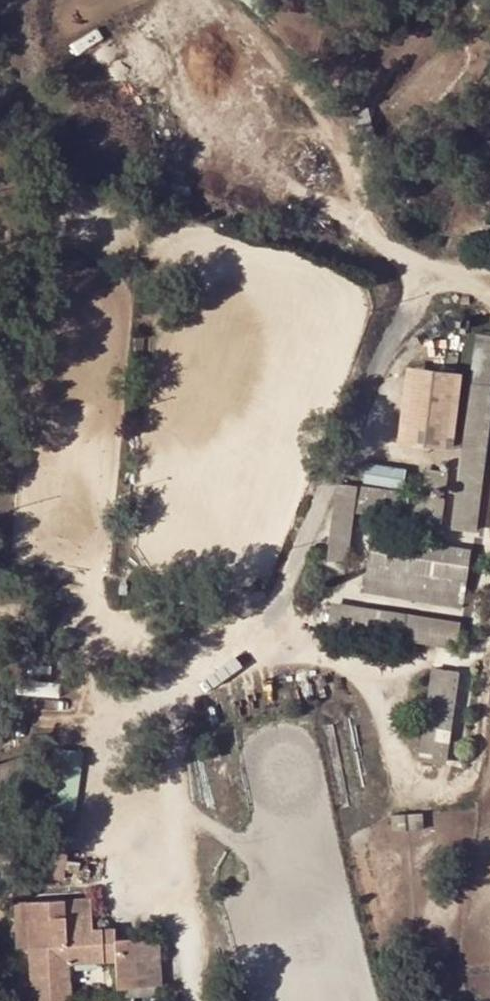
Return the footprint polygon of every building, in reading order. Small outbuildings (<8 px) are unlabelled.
[(445,529),(470,532),(488,385),(485,385),(489,340),(489,335),(469,333),(445,529)] [(401,366),(391,444),(447,450),(456,373),(401,366)] [(369,480),(407,485),(410,467),(372,461),(369,480)] [(433,465),(433,468),(435,470),(438,471),(440,469),(442,466),(441,464),(440,462),(438,461),(435,462),(433,465)] [(435,470),(418,468),(416,485),(429,487),(435,488),(439,489),(442,471),(438,471),(435,470)] [(330,481),(320,560),(341,562),(348,512),(352,484),(330,481)] [(429,496),(352,484),(348,512),(435,525),(438,497),(434,496),(429,496)] [(429,496),(434,496),(436,494),(436,491),(435,488),(429,487),(427,489),(426,492),(427,495),(429,496)] [(378,521),(368,577),(465,594),(471,550),(393,537),(378,521)] [(465,594),(368,577),(365,593),(462,608),(465,594)] [(461,628),(331,608),(328,629),(457,648),(461,628)] [(454,671),(432,668),(418,761),(439,764),(454,671)] [(53,746),(49,804),(81,806),(84,748),(53,746)] [(74,812),(50,807),(43,858),(67,859),(74,812)] [(100,926),(92,926),(89,896),(24,899),(26,947),(28,1000),(71,1000),(68,965),(102,962),(100,926)] [(24,899),(12,900),(14,948),(26,947),(24,899)] [(111,925),(100,926),(102,962),(113,961),(114,940),(111,925)] [(158,937),(114,940),(113,961),(115,989),(162,986),(158,937)]
